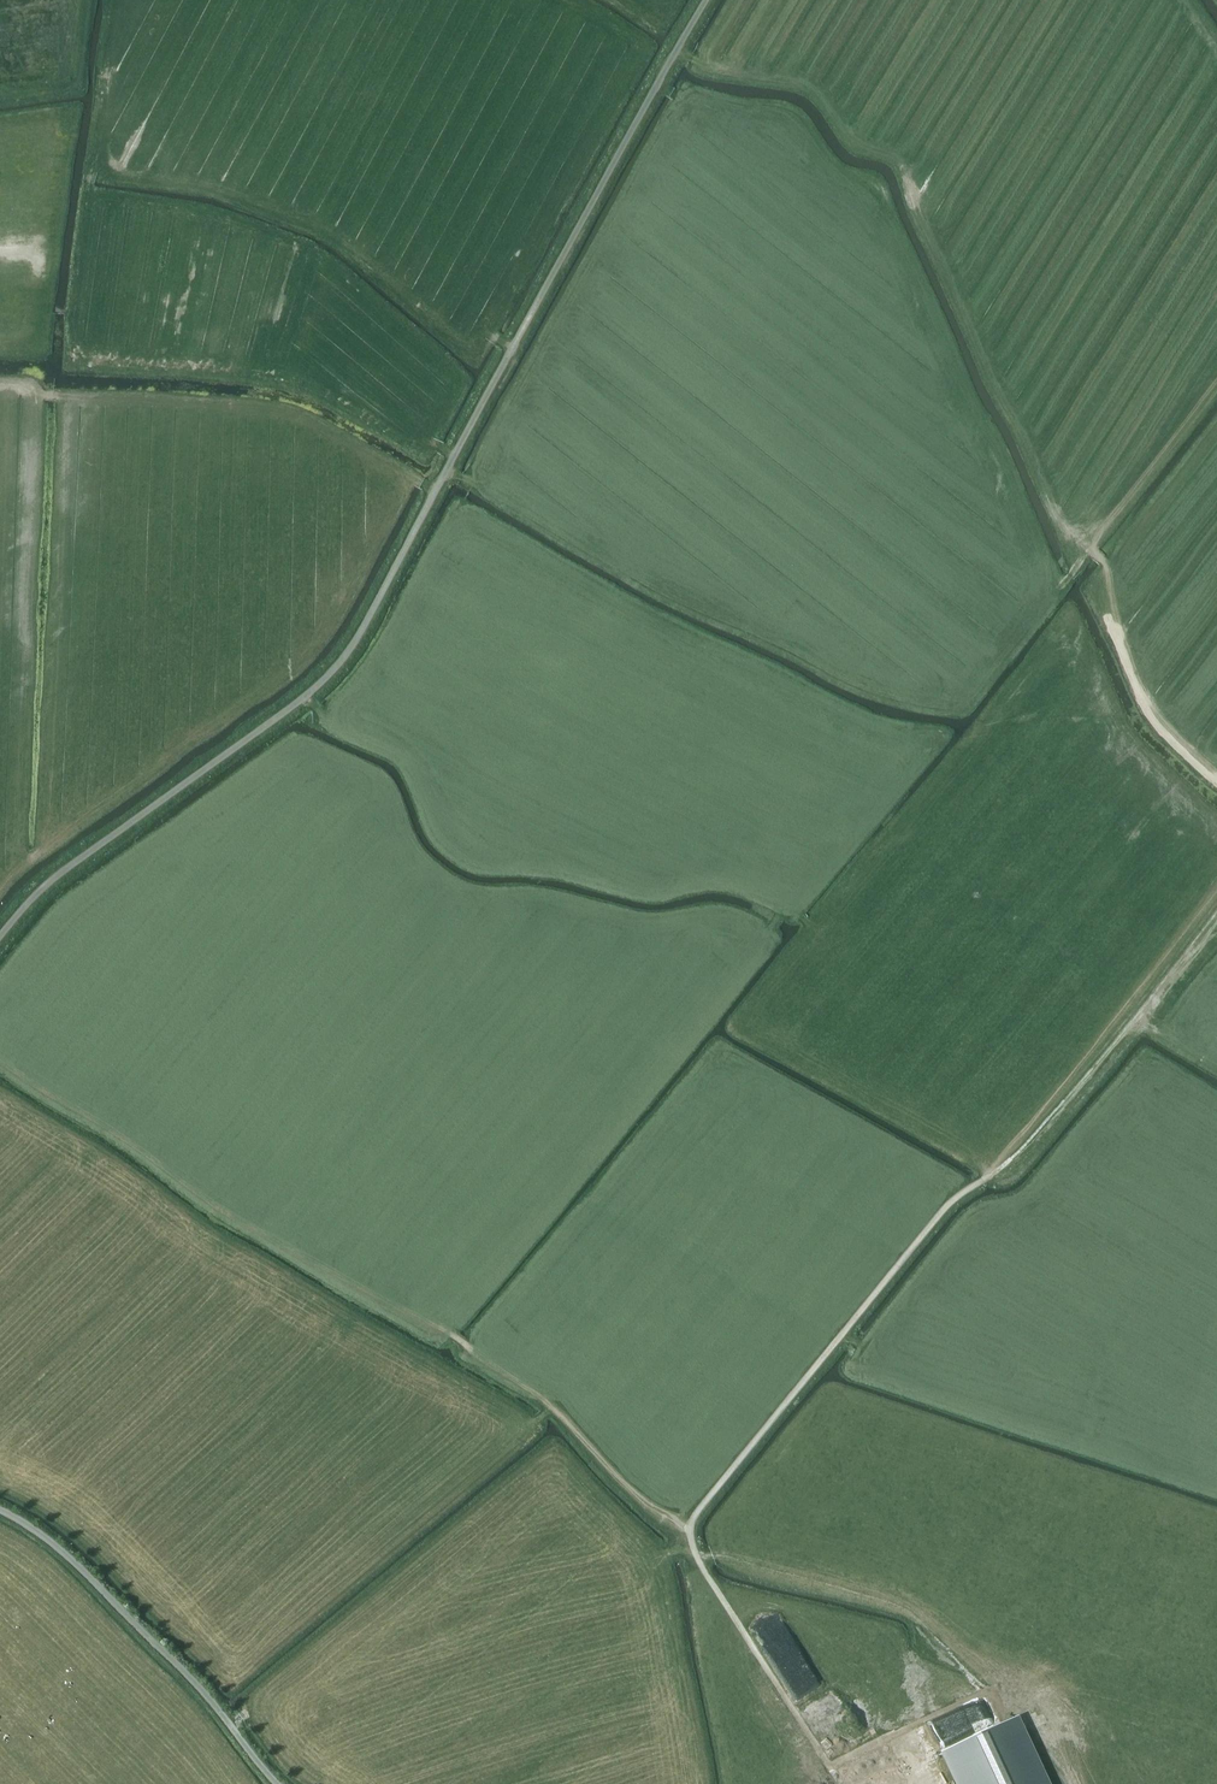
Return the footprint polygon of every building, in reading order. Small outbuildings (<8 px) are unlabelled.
[(1015,1717),(943,1751),(959,1783),(1047,1783),(1015,1717)]
